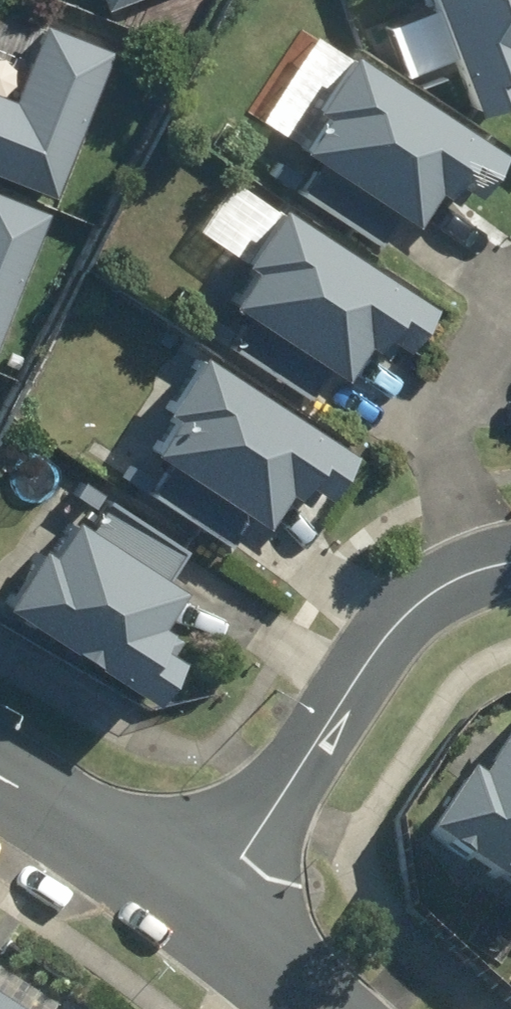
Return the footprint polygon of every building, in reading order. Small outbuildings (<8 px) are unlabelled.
[(493,98),(510,91),(510,0),(455,0),(493,98)] [(74,194),(81,178),(83,171),(102,124),(99,123),(122,50),(49,28),(28,96),(0,85),(0,165),(74,194)] [(371,43),(310,132),(435,217),(496,128),(371,43)] [(306,188),(245,278),(370,362),(431,273),(306,188)] [(6,350),(13,335),(15,328),(33,280),(30,279),(53,207),(0,190),(0,348),(6,350)] [(230,355),(169,444),(294,529),(355,440),(230,355)] [(77,501),(18,597),(166,689),(226,593),(77,501)] [(443,834),(510,877),(510,728),(443,834)] [(0,994),(0,1008),(25,1008),(0,994)]
